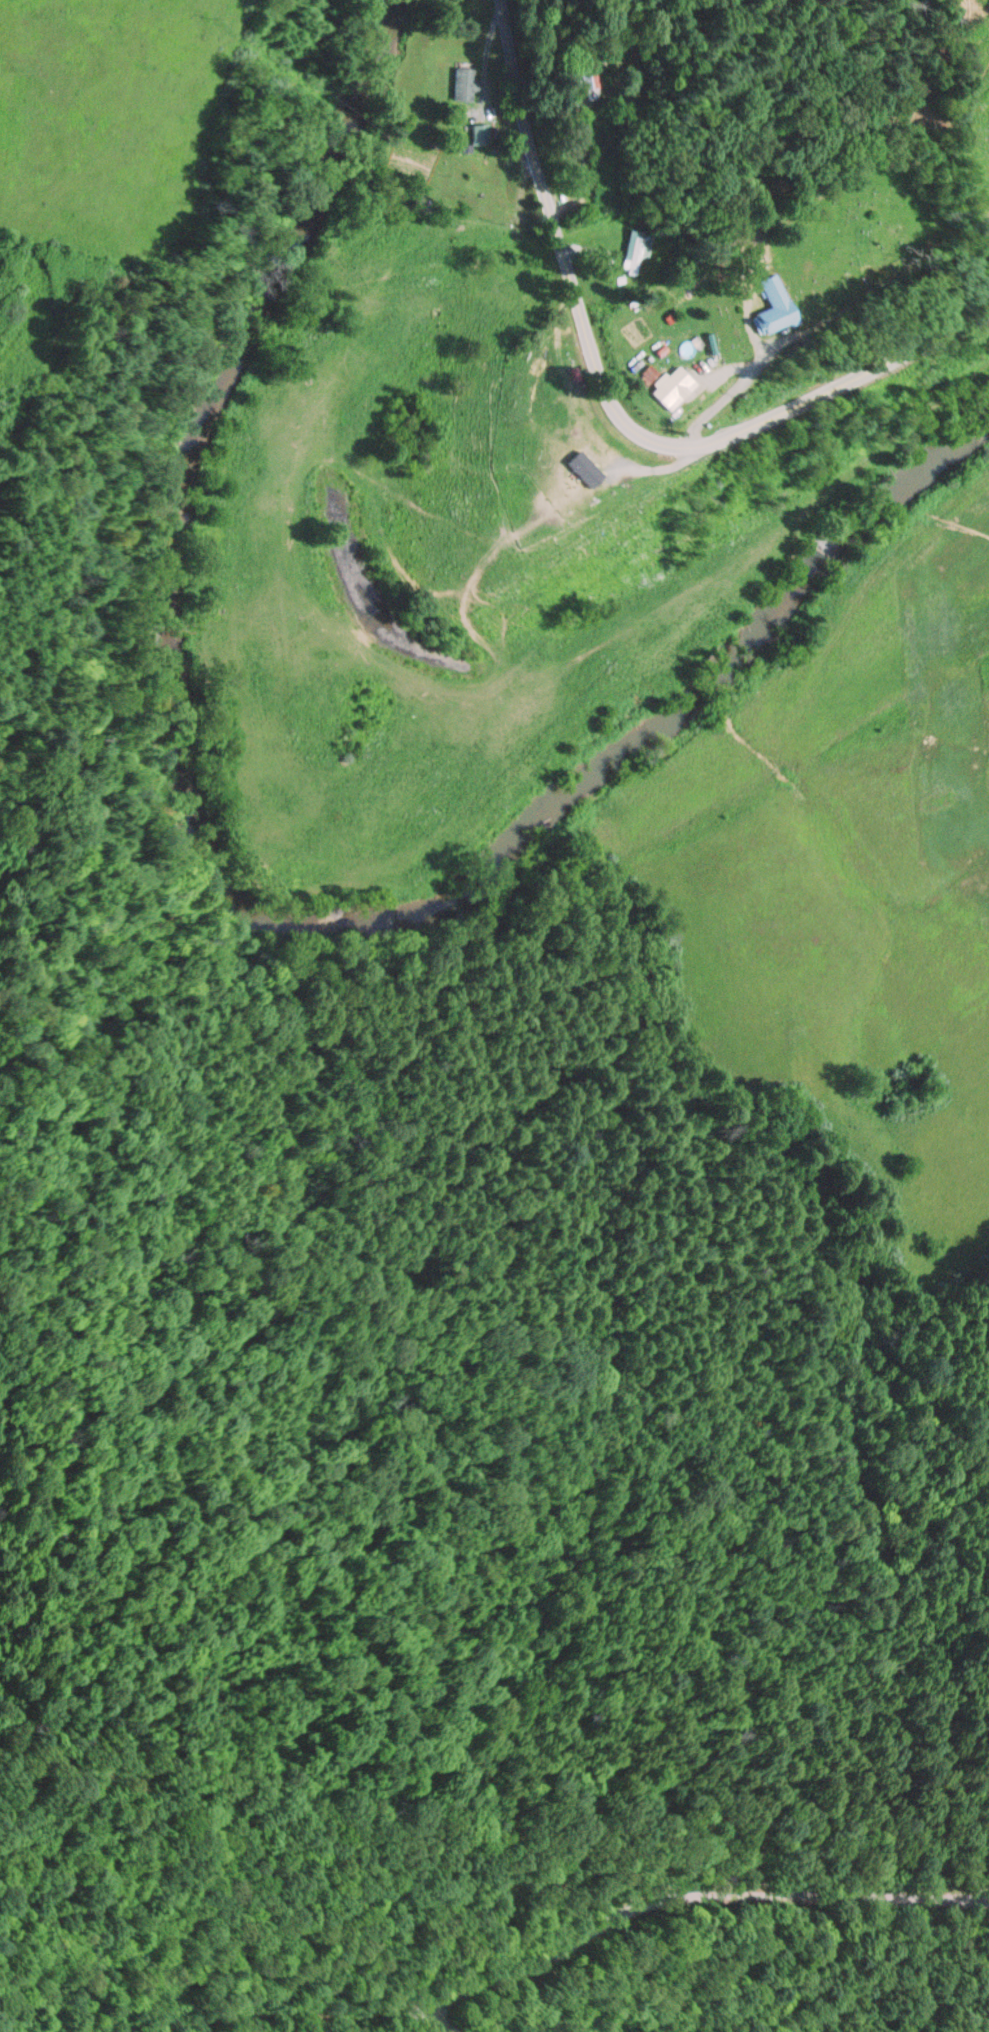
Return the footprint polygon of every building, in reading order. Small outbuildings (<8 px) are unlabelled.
[(590,90),(589,62),(567,63),(568,92),(590,90)] [(449,102),(468,102),(468,67),(449,67),(449,102)] [(467,146),(486,145),(485,122),(466,123),(467,146)] [(624,276),(644,276),(645,237),(626,236),(624,276)] [(753,280),(763,309),(745,315),(752,336),(790,323),(773,273),(753,280)] [(681,385),(654,361),(647,368),(642,364),(637,370),(669,399),(681,385)] [(588,450),(586,443),(567,447),(572,469),(601,463),(598,448),(588,450)] [(573,495),(578,502),(591,494),(587,487),(573,495)]
